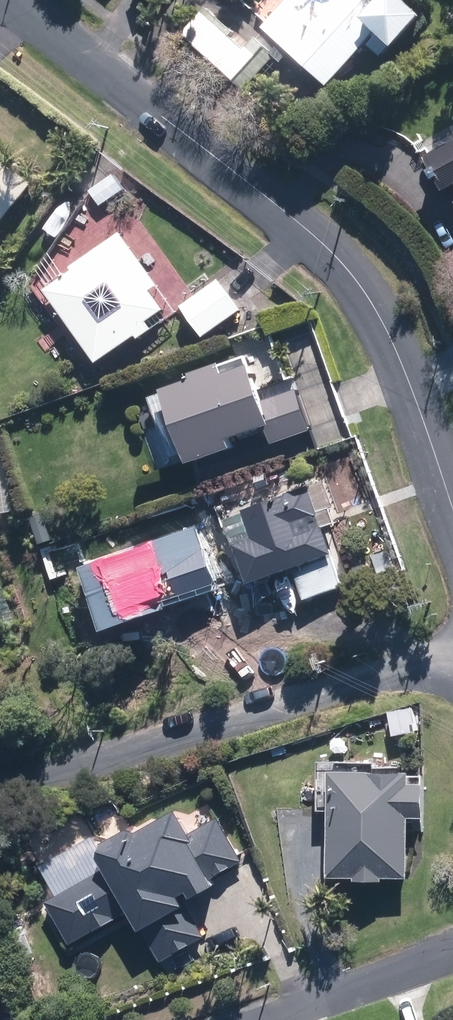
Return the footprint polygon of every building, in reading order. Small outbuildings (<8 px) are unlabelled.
[(372,0),(290,0),(265,28),(268,31),(261,40),(258,37),(250,45),(208,6),(183,34),(247,90),(277,56),(285,63),(292,53),(329,87),(380,31),(382,33),(372,45),(384,57),(395,44),(399,48),(428,15),(411,0),(385,0),(379,6),(372,0)] [(421,163),(440,196),(452,188),(452,145),(421,163)] [(36,184),(0,156),(0,231),(36,184)] [(115,174),(92,191),(104,206),(127,190),(115,174)] [(77,270),(49,290),(101,365),(139,337),(141,340),(156,330),(150,322),(167,310),(153,291),(160,286),(122,232),(74,266),(77,270)] [(184,308),(207,338),(244,310),(221,279),(184,308)] [(193,357),(200,375),(228,365),(221,347),(193,357)] [(253,366),(197,387),(225,458),(280,436),(279,432),(290,428),(279,399),(267,404),(253,366)] [(78,377),(67,382),(72,393),(84,387),(78,377)] [(206,456),(169,468),(177,492),(214,480),(206,456)] [(239,546),(253,585),(303,567),(315,598),(346,586),(334,555),(336,554),(311,487),(247,511),(257,539),(239,546)] [(43,514),(28,519),(37,548),(52,543),(43,514)] [(0,543),(0,628),(1,630),(36,618),(10,540),(0,543)] [(415,764),(337,763),(335,869),(362,869),(362,874),(388,874),(388,870),(413,871),(414,811),(429,811),(429,777),(414,777),(415,764)] [(112,862),(50,897),(73,940),(98,926),(99,929),(120,917),(119,914),(131,907),(136,916),(139,915),(164,958),(178,950),(179,951),(195,943),(194,940),(208,933),(189,899),(191,899),(185,889),(196,883),(199,889),(217,879),(215,875),(219,873),(235,865),(235,864),(245,858),(220,814),(193,829),(179,805),(143,825),(133,822),(119,829),(111,860),(112,862)] [(8,1004),(0,983),(0,1007),(8,1004)]
